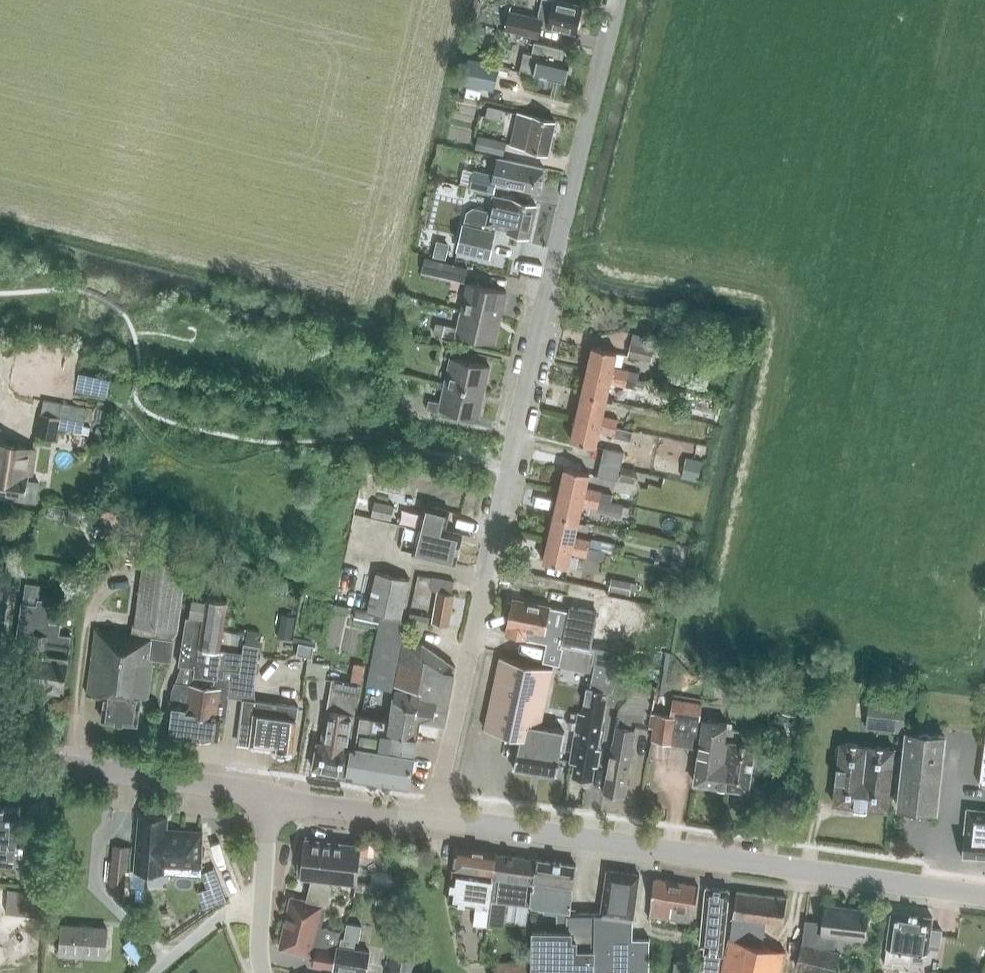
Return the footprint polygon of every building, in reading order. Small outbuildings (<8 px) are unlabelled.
[(554,0),(542,0),(538,18),(510,11),(505,30),(537,37),(540,24),(576,32),(582,6),(554,0)] [(471,37),(484,39),(486,27),(474,24),(471,37)] [(565,81),(569,63),(561,61),(564,49),(535,42),(532,54),(524,52),(520,71),(534,74),(565,81)] [(470,57),(463,82),(493,89),(500,64),(470,57)] [(502,110),(487,106),(485,117),(500,120),(502,110)] [(548,153),(556,121),(533,116),(533,117),(518,113),(511,144),(526,148),(548,153)] [(503,154),(506,142),(479,136),(476,148),(503,154)] [(539,193),(545,167),(496,157),(492,174),(473,170),(469,187),(494,193),(496,184),(539,193)] [(536,205),(514,200),(514,201),(494,196),(490,211),(474,208),(467,211),(464,225),(463,225),(458,249),(489,257),(495,232),(496,226),(508,229),(507,232),(529,237),(536,205)] [(468,268),(439,261),(435,275),(464,283),(468,268)] [(501,317),(506,292),(467,283),(462,309),(501,317)] [(495,342),(501,317),(462,309),(457,328),(445,325),(443,335),(456,338),(456,334),(495,342)] [(443,335),(445,325),(436,323),(433,333),(443,335)] [(651,361),(654,349),(631,344),(628,355),(651,361)] [(628,378),(630,370),(614,367),(617,352),(592,346),(587,369),(628,378)] [(404,358),(396,357),(394,365),(403,366),(404,358)] [(484,392),(490,366),(451,358),(445,383),(484,392)] [(626,386),(628,378),(587,369),(582,393),(607,399),(610,382),(626,386)] [(478,417),(484,392),(445,383),(441,402),(429,399),(426,410),(439,412),(440,409),(478,417)] [(603,416),(607,399),(582,393),(576,418),(617,427),(618,419),(603,416)] [(56,440),(58,428),(81,433),(86,408),(44,399),(42,413),(37,437),(56,440)] [(633,431),(617,427),(576,418),(571,440),(596,446),(599,431),(615,435),(614,438),(631,441),(633,431)] [(39,482),(28,480),(32,449),(0,444),(0,497),(24,500),(35,502),(39,482)] [(604,447),(600,462),(601,461),(620,466),(624,452),(604,447)] [(698,482),(702,461),(686,457),(681,478),(698,482)] [(601,461),(600,462),(597,476),(617,480),(620,466),(601,461)] [(600,499),(602,492),(586,488),(589,473),(565,467),(559,490),(600,499)] [(636,471),(622,467),(619,480),(633,483),(636,471)] [(598,507),(600,499),(559,490),(554,514),(579,520),(583,503),(598,507)] [(391,520),(394,505),(375,502),(371,516),(391,520)] [(575,537),(579,520),(554,514),(548,539),(589,548),(589,547),(590,540),(575,537)] [(455,563),(462,534),(433,527),(431,536),(416,532),(412,552),(455,563)] [(587,556),(589,548),(548,539),(543,561),(568,567),(571,552),(587,556)] [(87,695),(105,697),(102,719),(144,725),(147,707),(139,706),(141,697),(148,698),(153,659),(171,661),(175,630),(178,630),(188,556),(145,551),(135,623),(133,623),(132,633),(96,629),(87,695)] [(672,558),(670,567),(682,570),(684,561),(672,558)] [(354,563),(346,603),(366,607),(375,567),(354,563)] [(400,619),(409,578),(377,571),(367,612),(380,615),(400,619)] [(448,625),(454,593),(452,593),(454,581),(432,577),(430,589),(438,591),(432,622),(448,625)] [(632,582),(611,578),(608,590),(629,595),(632,582)] [(53,601),(38,599),(40,586),(26,584),(17,647),(31,649),(26,684),(43,687),(43,691),(63,694),(71,635),(59,633),(61,623),(50,622),(53,601)] [(222,650),(220,650),(227,601),(193,595),(190,618),(186,617),(179,665),(182,665),(173,690),(171,701),(170,701),(166,733),(218,740),(221,717),(226,717),(228,697),(231,679),(223,678),(224,670),(240,672),(243,653),(222,650)] [(592,673),(615,677),(628,614),(605,609),(606,605),(572,598),(570,611),(512,599),(505,634),(529,639),(529,638),(546,642),(543,661),(579,669),(592,673)] [(646,614),(630,611),(627,625),(643,628),(646,614)] [(290,641),(295,617),(282,614),(277,638),(290,641)] [(404,620),(400,619),(380,615),(367,684),(391,690),(404,620)] [(260,646),(258,645),(259,632),(247,630),(245,644),(244,643),(243,653),(240,672),(239,675),(254,677),(255,677),(260,646)] [(448,709),(455,667),(422,644),(403,641),(395,686),(416,689),(430,692),(427,706),(448,709)] [(312,657),(314,645),(299,642),(297,654),(312,657)] [(548,733),(539,732),(540,728),(553,669),(500,657),(484,729),(519,737),(517,743),(518,743),(513,768),(540,772),(544,748),(546,748),(548,733)] [(305,675),(325,678),(327,665),(307,662),(305,675)] [(356,715),(361,685),(364,665),(353,663),(350,683),(332,679),(327,709),(321,743),(317,742),(313,768),(347,775),(360,716),(356,715)] [(255,700),(254,677),(239,675),(240,672),(224,670),(223,678),(231,679),(228,697),(244,699),(255,700)] [(615,679),(615,677),(592,673),(589,687),(587,686),(586,688),(584,702),(604,706),(605,704),(618,707),(619,706),(626,697),(627,697),(630,681),(615,679)] [(630,681),(627,697),(619,706),(618,707),(615,725),(604,793),(624,796),(636,729),(636,724),(649,726),(653,701),(656,686),(630,681)] [(444,725),(448,709),(427,706),(430,692),(416,689),(415,693),(394,690),(390,720),(388,735),(417,739),(420,721),(444,725)] [(906,699),(869,695),(865,728),(902,732),(906,699)] [(673,698),(673,699),(671,715),(656,713),(652,740),(699,748),(694,783),(726,787),(730,762),(726,761),(728,747),(723,746),(724,740),(725,740),(727,722),(700,718),(702,703),(673,698)] [(250,743),(250,744),(273,748),(272,749),(292,751),(298,706),(255,700),(244,699),(238,742),(250,743)] [(597,750),(604,706),(584,702),(582,713),(579,713),(577,725),(573,743),(570,761),(575,762),(572,776),(592,779),(594,765),(597,766),(600,750),(597,750)] [(388,735),(390,720),(360,715),(360,716),(347,775),(409,785),(417,739),(388,735)] [(730,762),(726,787),(748,790),(755,744),(752,744),(755,728),(741,726),(740,731),(731,729),(732,723),(727,722),(725,740),(724,740),(723,746),(728,747),(726,761),(730,762)] [(539,732),(548,733),(546,748),(544,748),(540,772),(556,775),(564,731),(540,728),(539,732)] [(936,811),(945,736),(906,732),(906,734),(895,733),(895,740),(905,741),(898,806),(936,811)] [(887,809),(894,748),(840,742),(833,803),(887,809)] [(966,808),(964,833),(962,857),(984,858),(984,811),(966,808)] [(18,811),(0,810),(0,864),(13,864),(14,847),(16,847),(18,811)] [(167,829),(168,818),(139,816),(134,870),(163,872),(164,865),(201,867),(203,832),(167,829)] [(40,883),(44,828),(27,826),(25,848),(16,847),(14,847),(13,864),(24,865),(23,882),(40,883)] [(333,879),(356,882),(360,846),(306,840),(302,876),(313,877),(333,879)] [(363,840),(361,856),(373,857),(375,841),(363,840)] [(126,886),(130,846),(114,845),(110,885),(126,886)] [(493,874),(497,853),(457,848),(454,868),(493,874)] [(530,904),(538,859),(497,853),(493,874),(493,876),(490,899),(507,901),(530,904)] [(543,913),(557,914),(557,912),(567,913),(567,909),(570,909),(572,891),(573,891),(576,865),(538,859),(530,904),(544,906),(543,913)] [(633,918),(639,874),(607,869),(601,912),(595,912),(594,972),(648,972),(649,938),(632,938),(633,918)] [(490,899),(493,876),(453,870),(448,902),(476,905),(474,924),(486,925),(490,899)] [(375,873),(373,885),(393,888),(391,875),(375,873)] [(326,906),(333,879),(313,877),(307,901),(291,897),(279,947),(313,955),(311,964),(333,968),(336,947),(340,931),(320,927),(326,906)] [(694,911),(698,886),(654,878),(650,914),(680,920),(679,920),(692,922),(694,911)] [(38,910),(40,886),(10,885),(8,908),(38,910)] [(705,946),(702,972),(719,972),(721,955),(722,955),(729,890),(706,887),(700,945),(705,946)] [(787,898),(736,891),(731,928),(721,972),(780,972),(785,951),(761,945),(765,922),(783,924),(787,898)] [(503,927),(507,901),(490,899),(486,925),(503,927)] [(138,913),(128,903),(124,907),(134,917),(138,913)] [(864,939),(867,909),(826,904),(822,933),(816,932),(818,921),(805,920),(802,944),(835,948),(836,935),(864,939)] [(930,928),(932,917),(892,911),(888,936),(884,964),(892,965),(893,961),(909,963),(911,950),(927,952),(928,942),(939,943),(941,930),(930,928)] [(557,914),(557,931),(532,931),(532,972),(594,972),(595,912),(568,912),(568,913),(567,913),(557,912),(557,914)] [(354,948),(356,940),(359,940),(361,925),(347,923),(344,938),(341,937),(339,948),(336,947),(333,968),(363,972),(365,972),(369,951),(354,948)] [(105,956),(107,928),(62,925),(60,953),(105,956)] [(838,952),(802,944),(796,967),(821,972),(833,972),(838,952)] [(414,959),(390,955),(387,972),(412,972),(414,959)] [(529,960),(495,962),(495,972),(530,972),(529,960)] [(674,962),(673,972),(688,972),(689,964),(674,962)]
